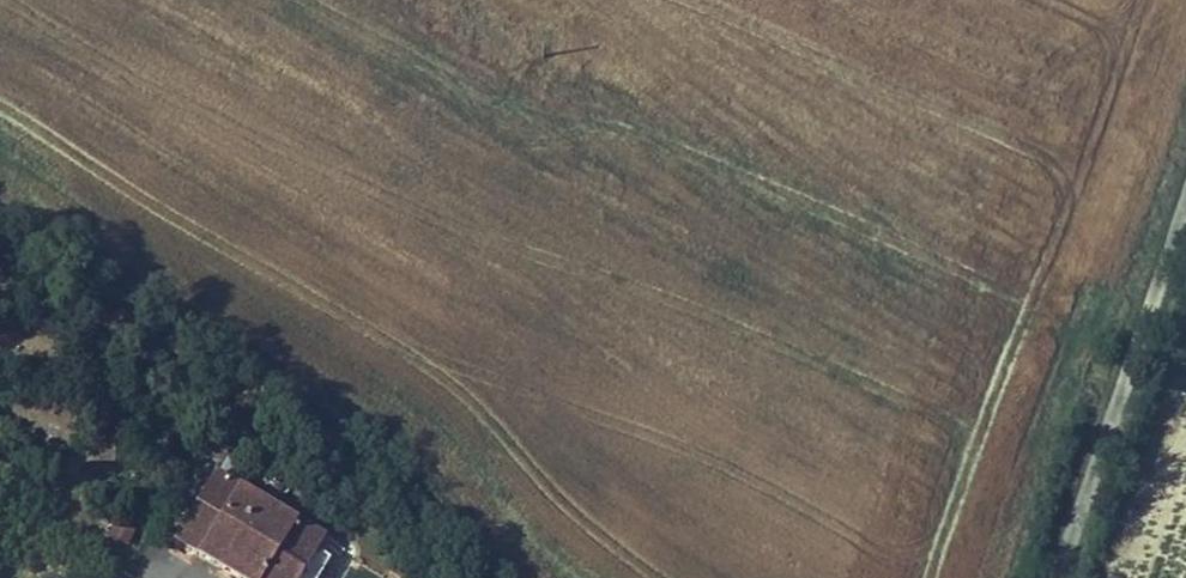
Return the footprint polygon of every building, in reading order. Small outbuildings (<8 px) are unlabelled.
[(296,542),(179,480),(154,533),(151,541),(218,577),(278,577),(296,542)]
